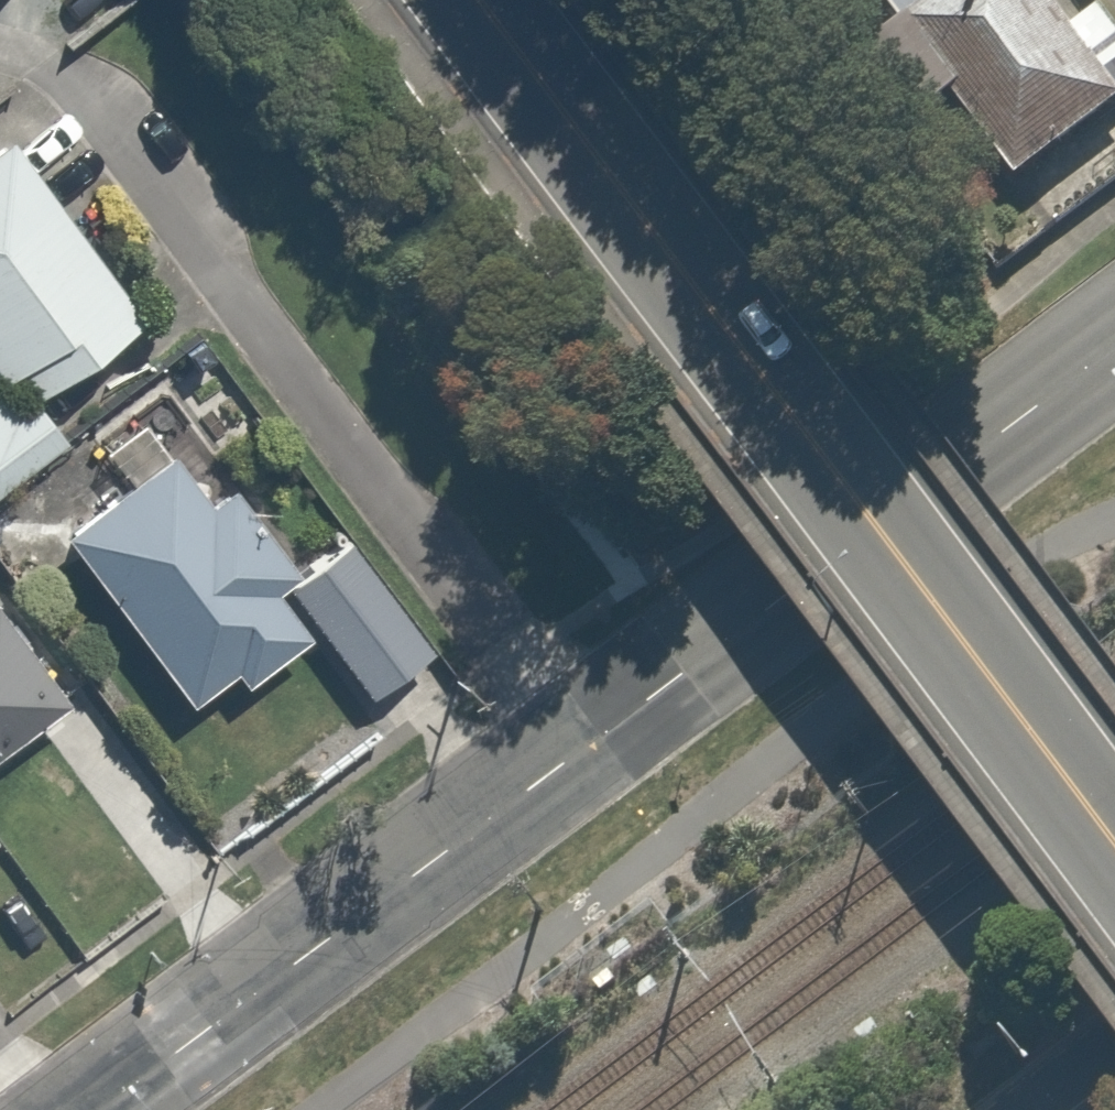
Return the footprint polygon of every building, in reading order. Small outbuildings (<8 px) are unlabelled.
[(856,56),(905,123),(942,95),(1046,236),(1114,185),(1114,92),(1048,0),(932,0),(856,56)] [(0,131),(0,465),(72,404),(41,368),(126,308),(1,131),(0,131)] [(287,560),(224,472),(194,493),(154,436),(36,519),(171,709),(291,624),(260,579),(287,560)] [(343,536),(279,582),(352,682),(416,636),(343,536)] [(0,629),(0,726),(47,691),(0,629)]
